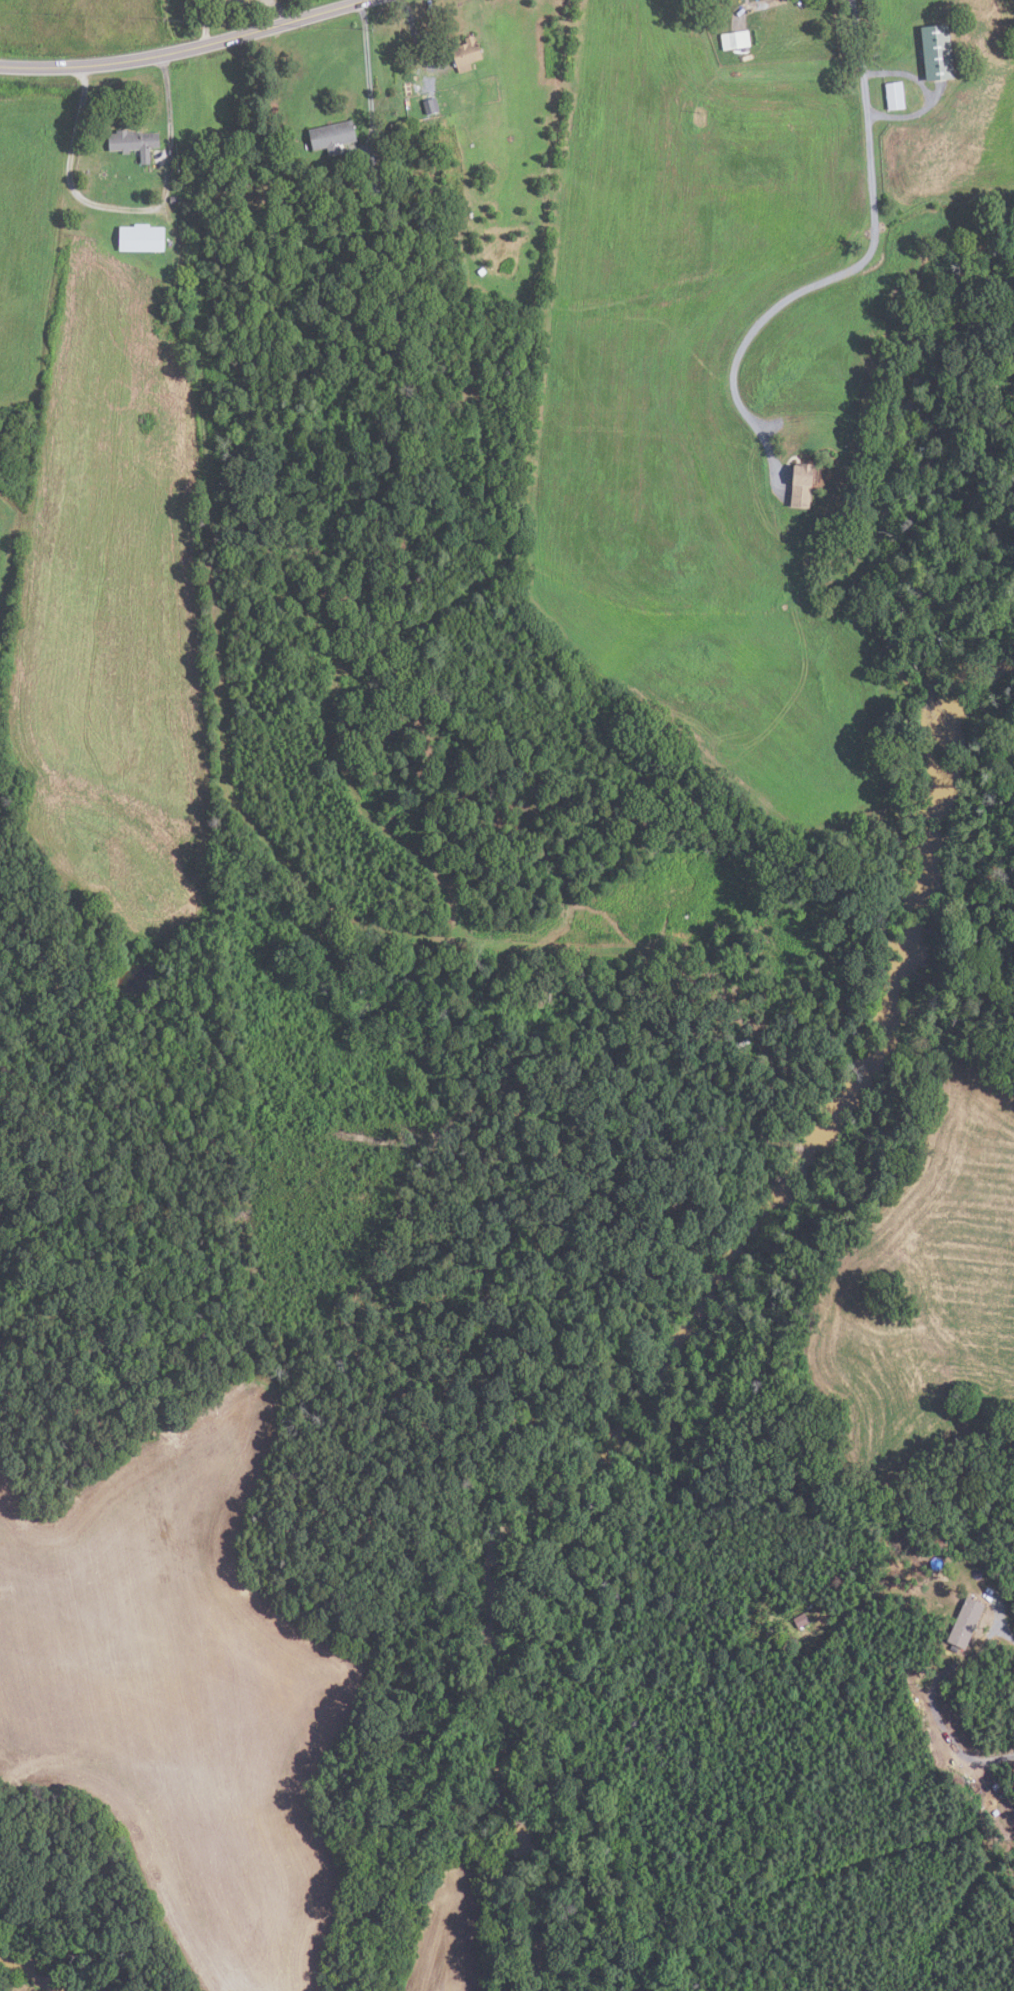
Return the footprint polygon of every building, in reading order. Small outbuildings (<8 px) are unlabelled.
[(955,79),(950,25),(923,27),(927,81),(955,79)] [(730,32),(732,49),(750,46),(748,30),(730,32)] [(473,68),(471,62),(483,59),(476,35),(465,38),(466,43),(452,48),(459,73),(473,68)] [(905,109),(903,82),(886,83),(888,110),(905,109)] [(431,98),(435,111),(422,116),(418,103),(431,98)] [(358,141),(354,120),(310,129),(314,150),(358,141)] [(150,148),(160,147),(159,133),(142,133),(142,132),(133,132),(133,130),(128,130),(128,129),(117,130),(117,133),(109,133),(109,151),(122,151),(122,154),(131,153),(131,150),(140,150),(141,164),(151,164),(150,148)] [(353,172),(358,180),(349,185),(344,177),(353,172)] [(165,227),(150,227),(150,224),(135,223),(135,227),(120,226),(120,250),(165,250),(165,227)] [(792,506),(810,508),(812,486),(816,487),(819,466),(798,463),(792,506)] [(949,1641),(967,1597),(987,1606),(969,1649),(949,1641)] [(810,1625),(799,1631),(793,1621),(805,1615),(810,1625)]
